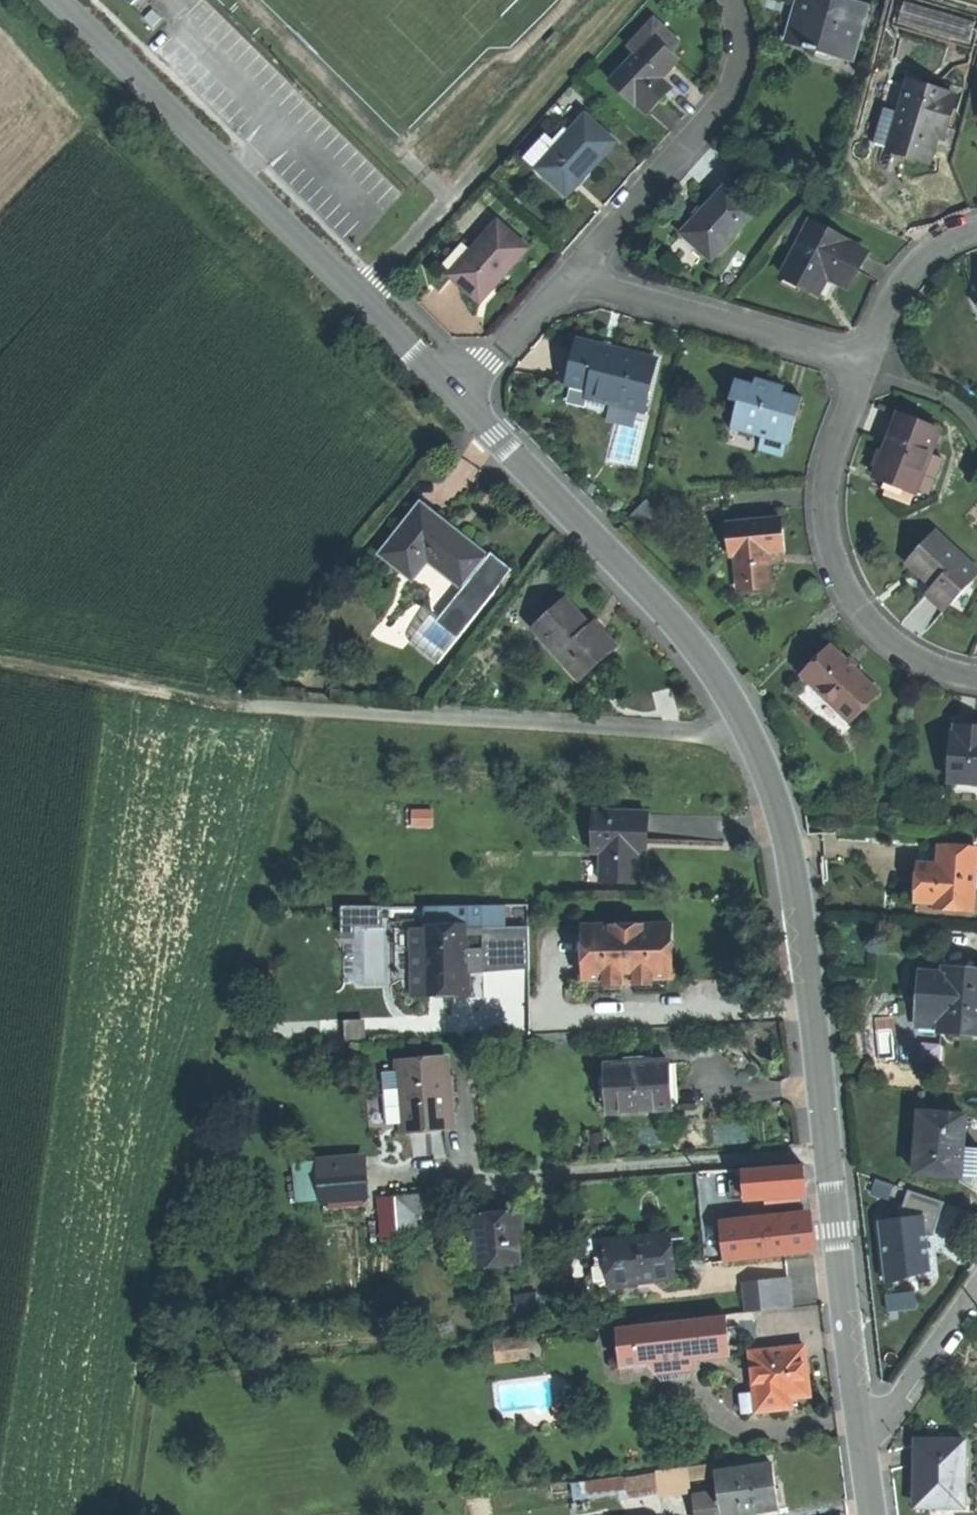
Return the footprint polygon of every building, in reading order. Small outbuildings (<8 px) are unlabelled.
[(798,19),(791,44),(836,56),(839,42),(856,47),(867,7),(843,0),(803,0),(798,19)] [(658,20),(632,47),(640,55),(655,39),(671,55),(682,43),(658,20)] [(640,55),(615,81),(649,114),(672,90),(662,80),(669,72),(679,62),(671,55),(655,39),(640,55)] [(839,42),(836,56),(852,61),(856,47),(839,42)] [(912,82),(902,114),(892,149),(891,152),(931,164),(936,151),(939,138),(945,140),(958,98),(951,96),(952,94),(912,82)] [(902,114),(887,109),(876,144),(892,149),(902,114)] [(563,144),(540,168),(568,194),(592,168),(617,141),(589,116),(563,144)] [(550,136),(527,160),(534,166),(540,168),(563,144),(558,139),(556,142),(550,136)] [(708,209),(685,233),(712,260),(756,213),(729,187),(708,209)] [(500,221),(474,251),(453,274),(482,300),(506,273),(529,247),(500,221)] [(868,255),(813,224),(783,277),(805,289),(815,271),(828,279),(848,290),(857,274),(868,255)] [(464,242),(443,265),(453,274),(474,251),(464,242)] [(815,271),(805,289),(818,296),(828,279),(815,271)] [(656,358),(579,340),(574,362),(569,384),(591,389),(608,393),(606,402),(644,410),(656,358)] [(755,385),(738,380),(732,399),(741,402),(734,428),(762,437),(787,445),(794,425),(803,399),(782,393),(784,386),(757,378),(755,385)] [(591,389),(589,398),(606,402),(608,393),(591,389)] [(940,431),(900,416),(888,445),(876,478),(897,486),(916,494),(931,455),(940,431)] [(787,445),(762,437),(758,449),(785,457),(787,445)] [(943,459),(931,455),(916,494),(897,486),(893,496),(918,506),(929,500),(943,459)] [(421,503),(382,553),(413,577),(428,558),(465,588),(490,557),(449,525),(421,503)] [(782,519),(733,523),(739,587),(772,584),(769,554),(785,553),(783,537),(782,519)] [(907,564),(922,578),(934,588),(927,596),(945,612),(976,577),(976,573),(934,534),(907,564)] [(462,604),(448,622),(464,634),(503,585),(497,580),(510,564),(494,551),(490,557),(465,588),(460,594),(462,604)] [(503,585),(516,569),(510,564),(497,580),(503,585)] [(566,601),(534,630),(571,670),(581,661),(591,671),(617,647),(603,632),(595,623),(590,628),(566,601)] [(435,612),(412,641),(441,664),(464,634),(448,622),(435,612)] [(832,648),(804,676),(850,721),(877,693),(854,670),(832,648)] [(571,670),(581,680),(591,671),(581,661),(571,670)] [(976,732),(957,730),(956,738),(975,740),(976,732)] [(950,783),(953,784),(976,786),(976,740),(975,740),(956,738),(954,738),(950,783)] [(953,784),(952,796),(974,798),(974,803),(976,804),(976,786),(953,784)] [(649,814),(594,813),(593,854),(602,854),(601,882),(639,883),(639,855),(648,856),(648,837),(649,814)] [(923,863),(922,903),(944,905),(944,910),(976,913),(976,911),(976,846),(946,844),(944,864),(923,863)] [(672,926),(582,928),(583,983),(620,983),(620,987),(628,987),(636,987),(636,982),(673,981),(672,926)] [(469,928),(427,928),(427,951),(427,992),(427,993),(470,993),(470,961),(469,928)] [(427,951),(414,951),(414,992),(427,992),(427,951)] [(950,969),(950,973),(947,1025),(947,1033),(976,1034),(976,971),(972,971),(950,969)] [(950,973),(926,972),(923,1024),(947,1025),(950,973)] [(446,1059),(398,1063),(403,1131),(451,1127),(446,1059)] [(670,1062),(606,1067),(609,1114),(674,1109),(672,1085),(670,1062)] [(929,1114),(925,1174),(976,1178),(976,1147),(972,1147),(974,1117),(929,1114)] [(363,1155),(318,1159),(319,1164),(319,1170),(363,1166),(363,1155)] [(319,1170),(319,1164),(301,1165),(303,1197),(321,1195),(319,1170)] [(363,1166),(319,1170),(321,1195),(322,1201),(366,1197),(365,1179),(363,1166)] [(805,1166),(743,1172),(747,1202),(809,1196),(807,1183),(805,1166)] [(705,1210),(733,1208),(731,1174),(702,1176),(705,1210)] [(946,1202),(910,1190),(900,1220),(881,1222),(887,1275),(932,1270),(928,1231),(936,1234),(941,1216),(946,1202)] [(454,1192),(441,1193),(442,1209),(456,1208),(454,1192)] [(441,1193),(410,1196),(414,1239),(432,1237),(430,1210),(442,1209),(441,1193)] [(410,1196),(393,1197),(396,1240),(414,1239),(410,1196)] [(498,1215),(471,1217),(473,1234),(475,1267),(518,1264),(516,1235),(522,1234),(521,1214),(498,1215)] [(813,1224),(721,1233),(725,1263),(816,1254),(813,1224)] [(473,1234),(460,1235),(462,1268),(475,1267),(473,1234)] [(670,1234),(608,1242),(613,1285),(644,1281),(675,1277),(670,1234)] [(932,1270),(887,1275),(888,1284),(932,1270)] [(798,1301),(818,1299),(815,1271),(795,1273),(798,1301)] [(790,1278),(761,1281),(764,1311),(793,1308),(790,1278)] [(761,1281),(746,1283),(749,1312),(764,1311),(761,1281)] [(921,1290),(892,1293),(893,1310),(923,1308),(921,1290)] [(728,1315),(620,1326),(623,1357),(624,1367),(632,1367),(732,1356),(728,1315)] [(529,1336),(497,1340),(499,1362),(531,1359),(529,1336)] [(807,1348),(752,1354),(757,1395),(759,1413),(795,1409),(794,1406),(793,1399),(801,1398),(813,1396),(810,1371),(807,1348)] [(623,1357),(614,1361),(616,1371),(623,1376),(631,1375),(632,1367),(624,1367),(623,1357)] [(757,1395),(744,1397),(746,1415),(759,1413),(757,1395)] [(793,1399),(794,1406),(802,1405),(801,1398),(793,1399)] [(966,1440),(916,1440),(916,1465),(923,1465),(923,1485),(923,1505),(938,1505),(952,1505),(966,1505),(966,1490),(966,1440)] [(721,1493),(724,1514),(747,1514),(747,1511),(758,1510),(780,1507),(778,1487),(775,1465),(718,1473),(721,1493)] [(686,1467),(648,1472),(650,1482),(651,1491),(689,1487),(686,1467)] [(605,1488),(650,1482),(648,1472),(603,1477),(605,1488)] [(966,1505),(976,1505),(976,1490),(966,1490),(966,1505)] [(696,1496),(698,1514),(724,1514),(721,1493),(696,1496)]
